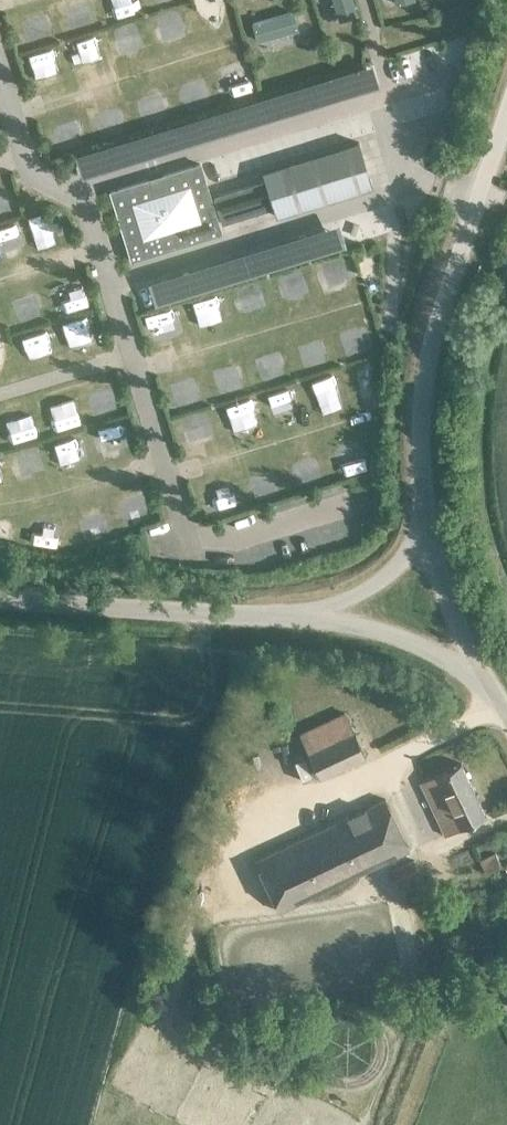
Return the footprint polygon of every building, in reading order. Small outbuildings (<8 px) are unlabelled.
[(358,15),(353,0),(333,0),(339,20),(358,15)] [(257,41),(299,30),(294,10),(252,22),(257,41)] [(262,171),(265,179),(213,193),(222,223),(273,207),(276,215),(372,184),(358,140),(262,171)] [(125,186),(110,191),(124,235),(134,232),(136,239),(126,243),(132,260),(146,255),(221,232),(220,230),(200,163),(162,175),(163,179),(150,183),(149,179),(148,179),(125,186)] [(305,735),(313,752),(309,754),(321,778),(366,756),(346,715),(305,735)] [(461,762),(420,782),(445,835),(486,815),(461,762)] [(386,798),(256,861),(281,911),(410,848),(386,798)] [(502,866),(495,854),(479,862),(485,874),(502,866)]
